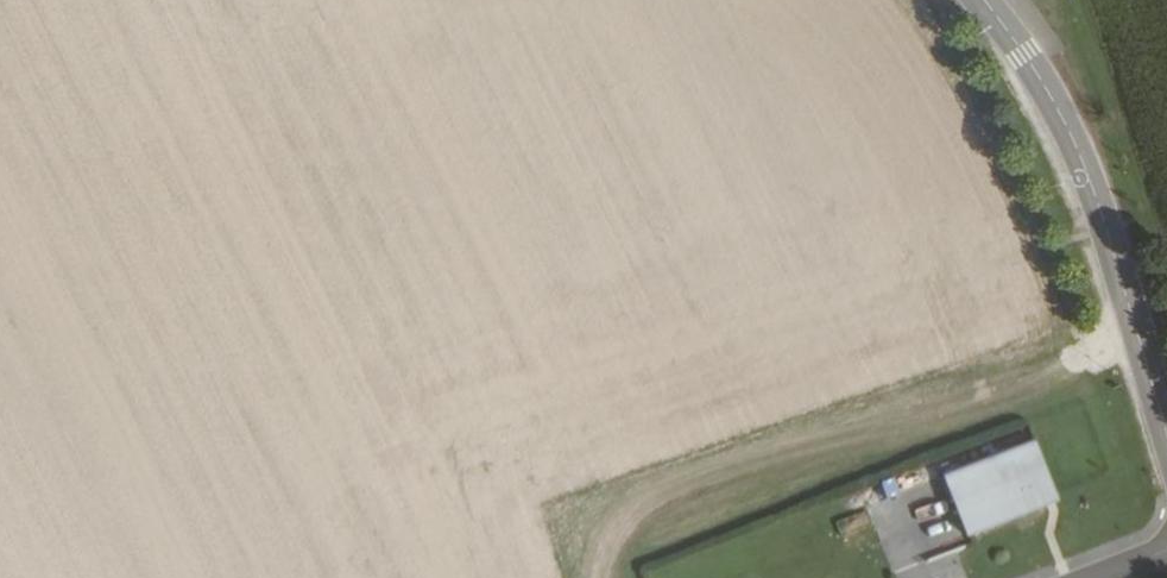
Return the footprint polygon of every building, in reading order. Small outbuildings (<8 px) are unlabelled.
[(1052,468),(1041,438),(952,471),(975,534),(1055,504),(1042,471),(1052,468)]
